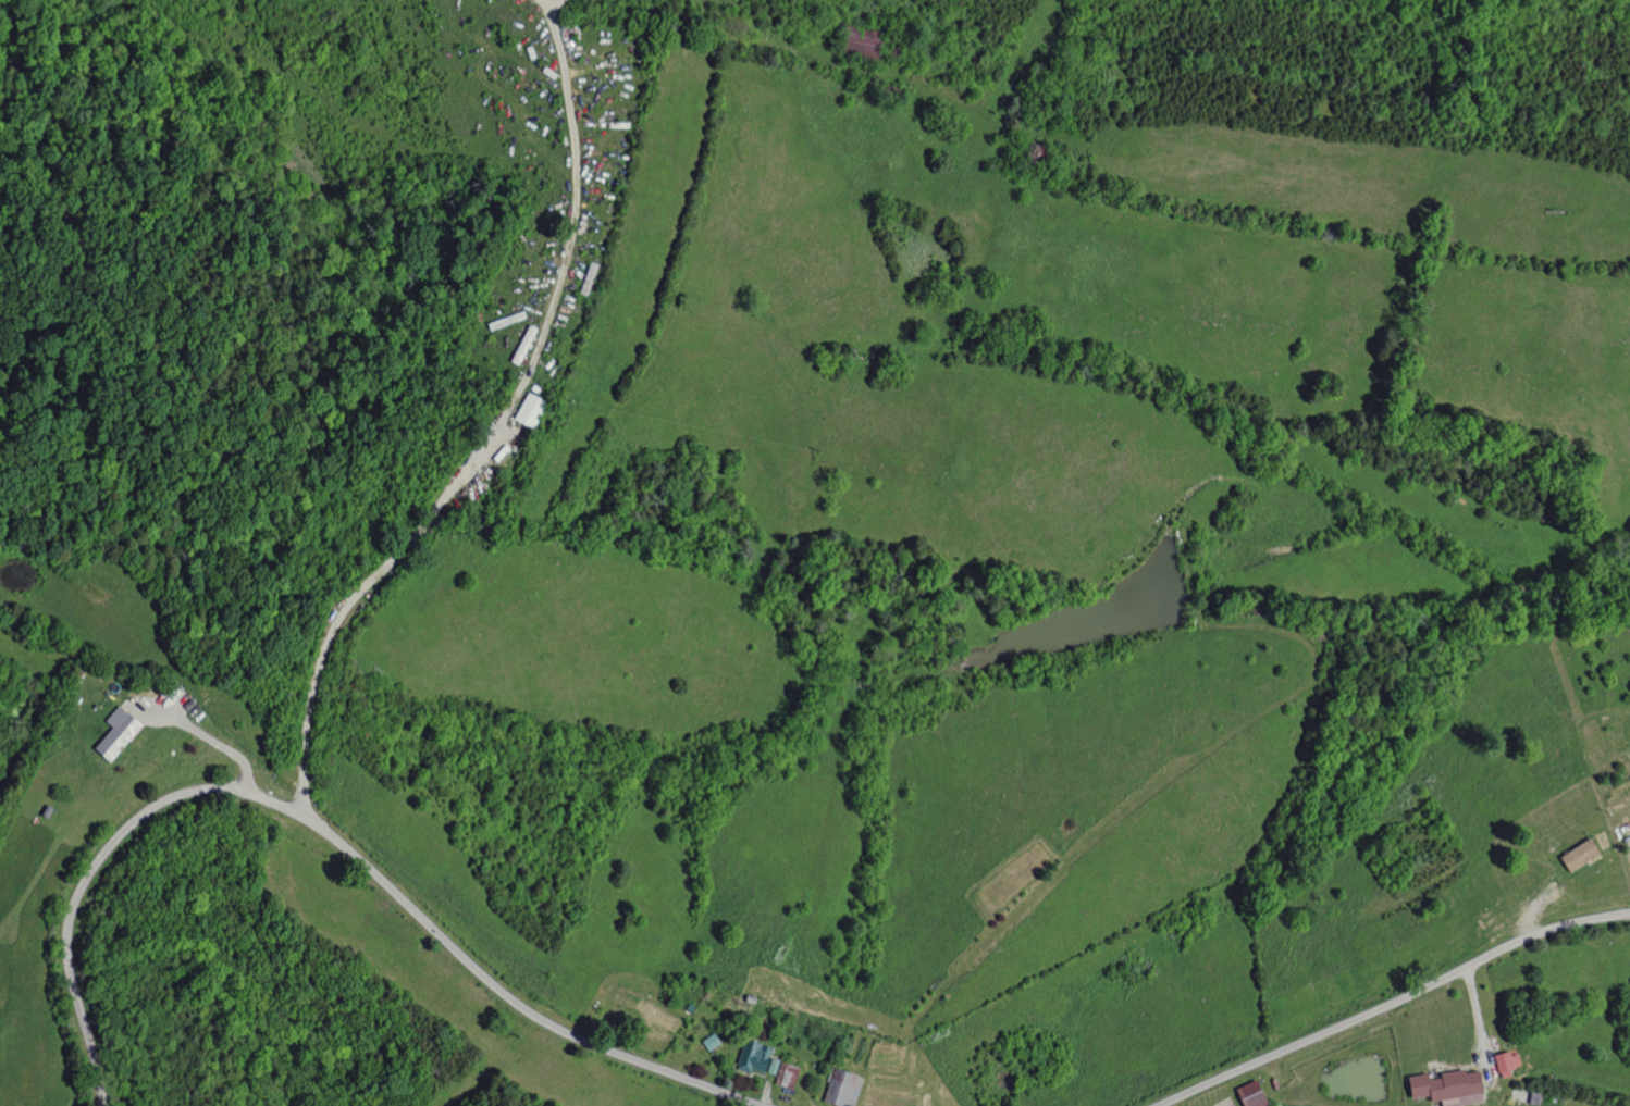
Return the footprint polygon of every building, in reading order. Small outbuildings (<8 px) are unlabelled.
[(98,749),(115,762),(146,725),(129,711),(98,749)] [(1596,855),(1587,839),(1555,857),(1564,873),(1596,855)] [(707,1052),(719,1043),(712,1033),(700,1042),(707,1052)] [(768,1048),(742,1041),(734,1068),(761,1075),(768,1048)] [(1506,1056),(1505,1052),(1491,1055),(1497,1079),(1507,1076),(1506,1069),(1518,1066),(1515,1054),(1506,1056)] [(790,1090),(795,1066),(765,1060),(762,1073),(774,1076),(772,1086),(790,1090)] [(838,1105),(852,1105),(859,1078),(829,1070),(821,1102),(838,1105)] [(1405,1099),(1424,1096),(1425,1102),(1436,1101),(1437,1105),(1457,1105),(1481,1102),(1475,1071),(1460,1074),(1460,1071),(1424,1077),(1423,1074),(1401,1078),(1405,1099)] [(1253,1081),(1231,1089),(1238,1105),(1262,1105),(1253,1081)]
